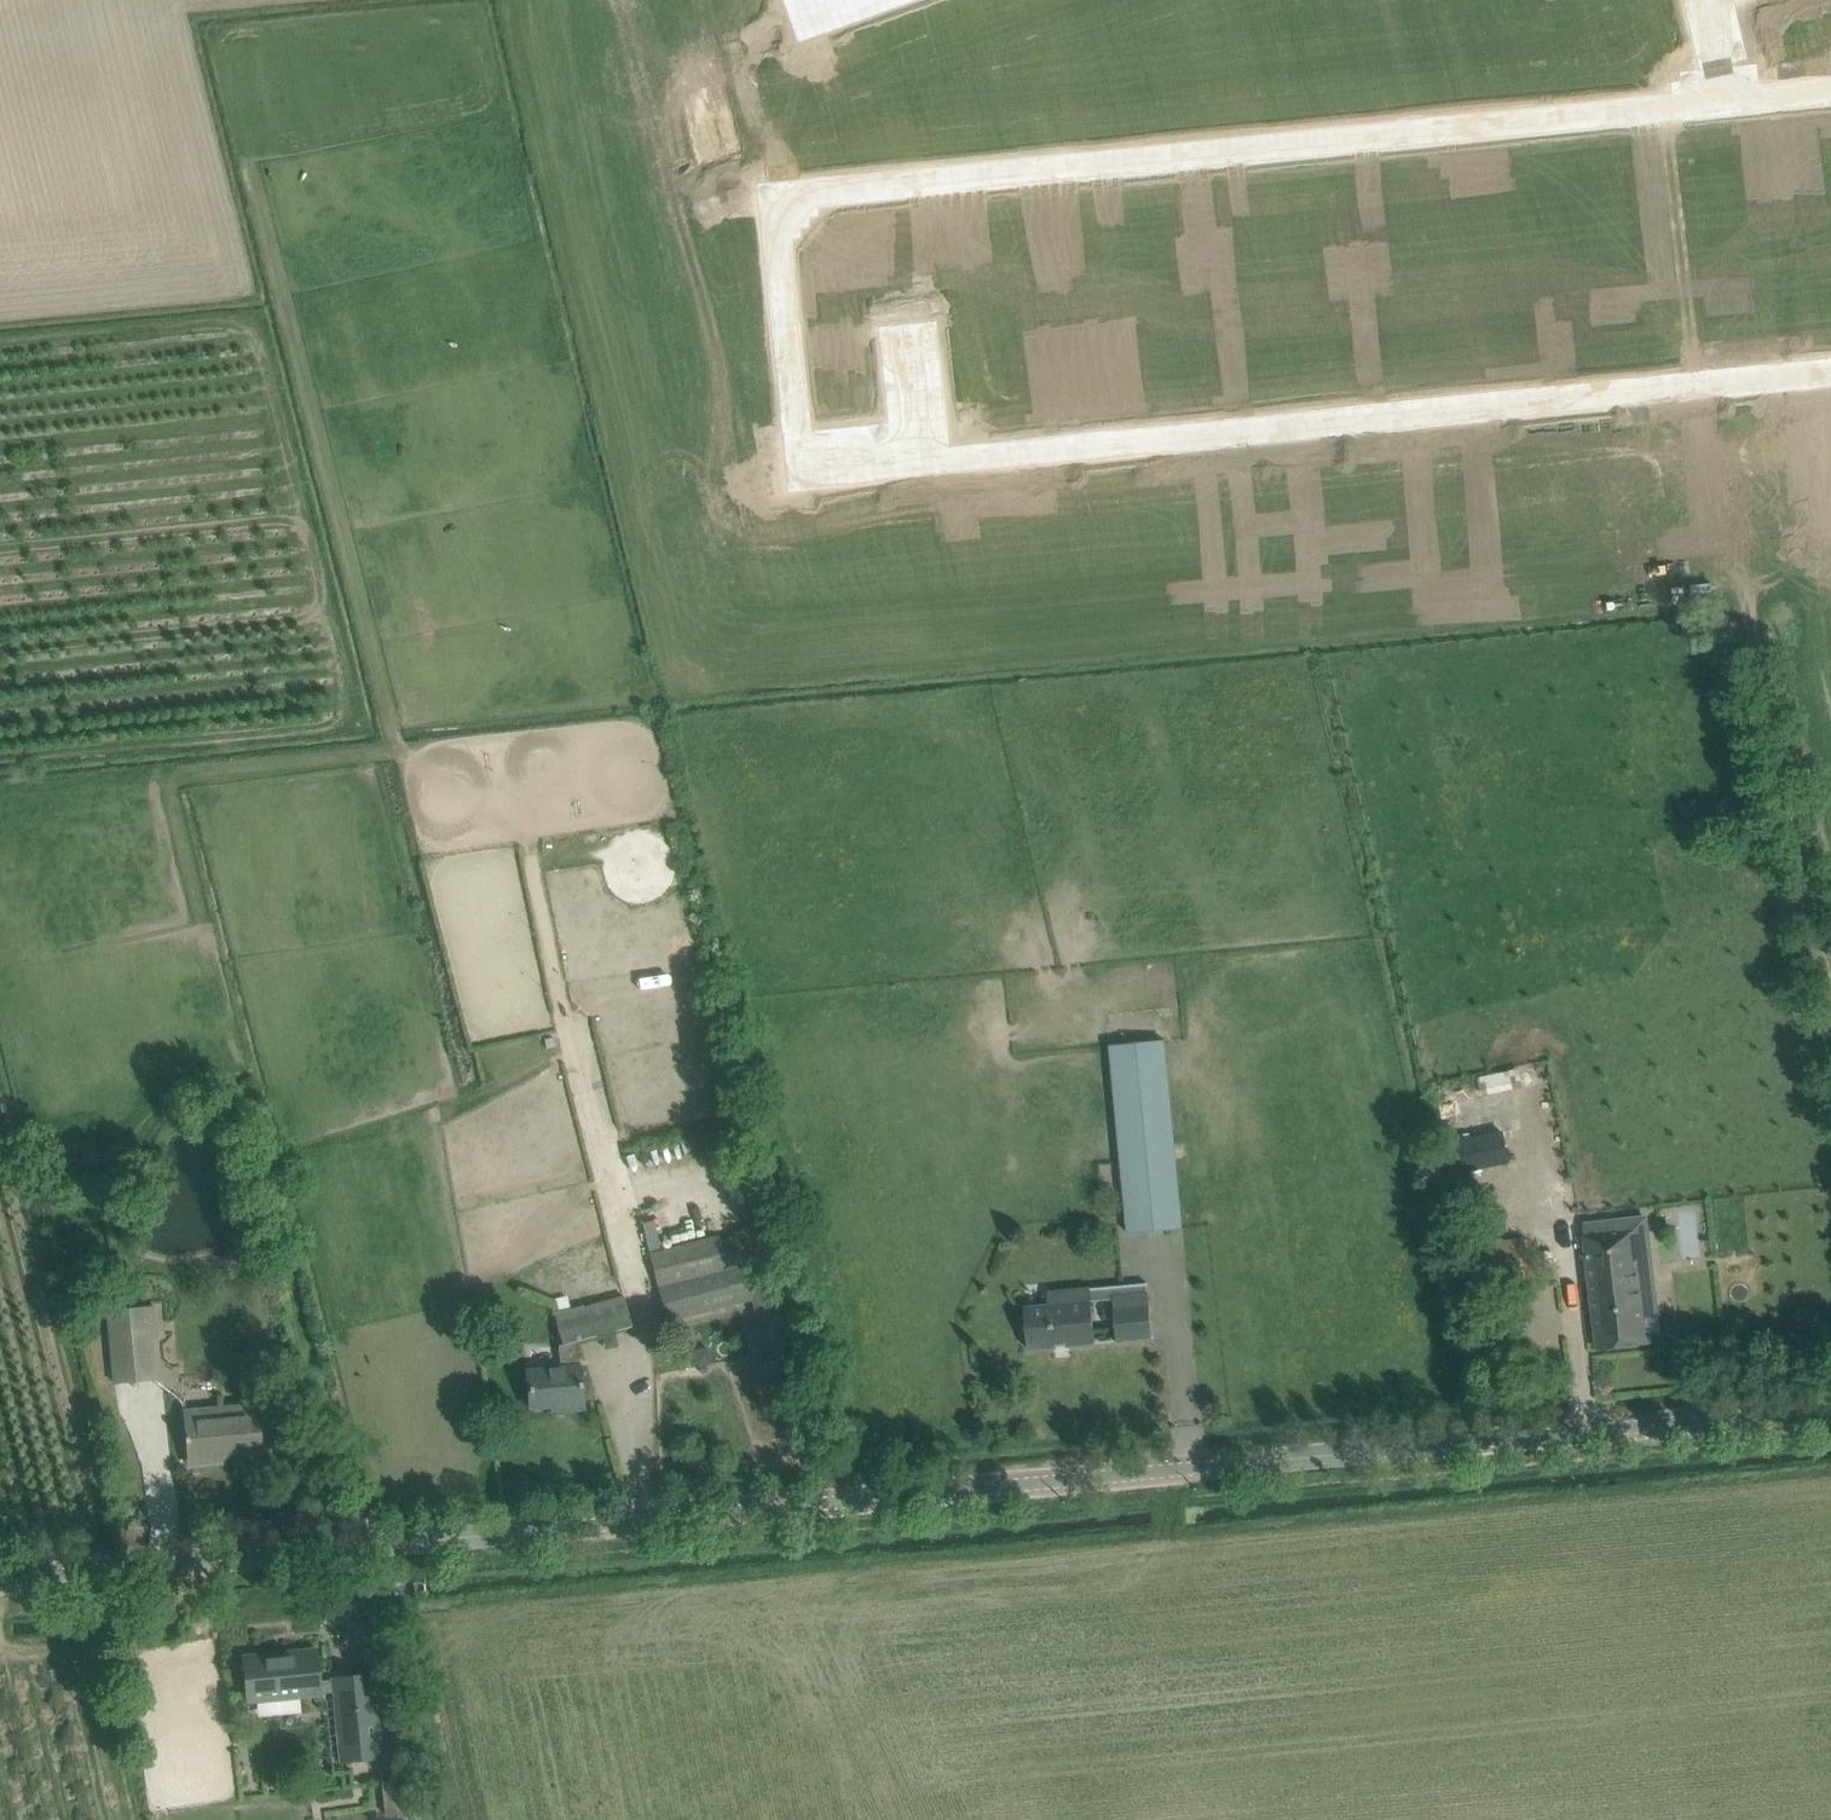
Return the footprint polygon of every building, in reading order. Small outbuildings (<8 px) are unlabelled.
[(1725,639),(1730,638),(1724,613),(1719,615),(1713,616),(1719,640),(1725,639)] [(1165,1041),(1110,1046),(1128,1233),(1182,1228),(1165,1041)] [(1464,1171),(1506,1161),(1497,1127),(1455,1138),(1464,1171)] [(1657,1308),(1654,1284),(1647,1218),(1584,1224),(1598,1350),(1647,1344),(1643,1310),(1657,1308)] [(667,1322),(737,1304),(753,1300),(769,1362),(795,1354),(770,1259),(761,1225),(731,1232),(732,1236),(720,1239),(719,1235),(649,1252),(667,1322)] [(1049,1306),(1026,1308),(1027,1319),(1022,1319),(1024,1339),(1029,1339),(1030,1349),(1095,1343),(1089,1287),(1048,1292),(1049,1306)] [(1147,1291),(1114,1295),(1118,1341),(1152,1338),(1147,1291)] [(631,1327),(624,1303),(622,1295),(555,1313),(563,1345),(558,1345),(560,1368),(526,1371),(530,1408),(563,1405),(564,1410),(583,1408),(579,1367),(578,1367),(576,1341),(631,1327)] [(158,1339),(155,1307),(109,1311),(115,1384),(156,1381),(153,1339),(158,1339)] [(260,1452),(258,1428),(256,1405),(185,1411),(187,1436),(184,1436),(185,1441),(187,1441),(188,1453),(223,1450),(223,1455),(260,1452)] [(372,1675),(319,1681),(316,1650),(286,1653),(287,1658),(265,1660),(265,1655),(244,1658),(244,1663),(248,1701),(257,1700),(258,1716),(302,1712),(300,1696),(334,1693),(340,1761),(379,1757),(374,1699),(372,1675)]
